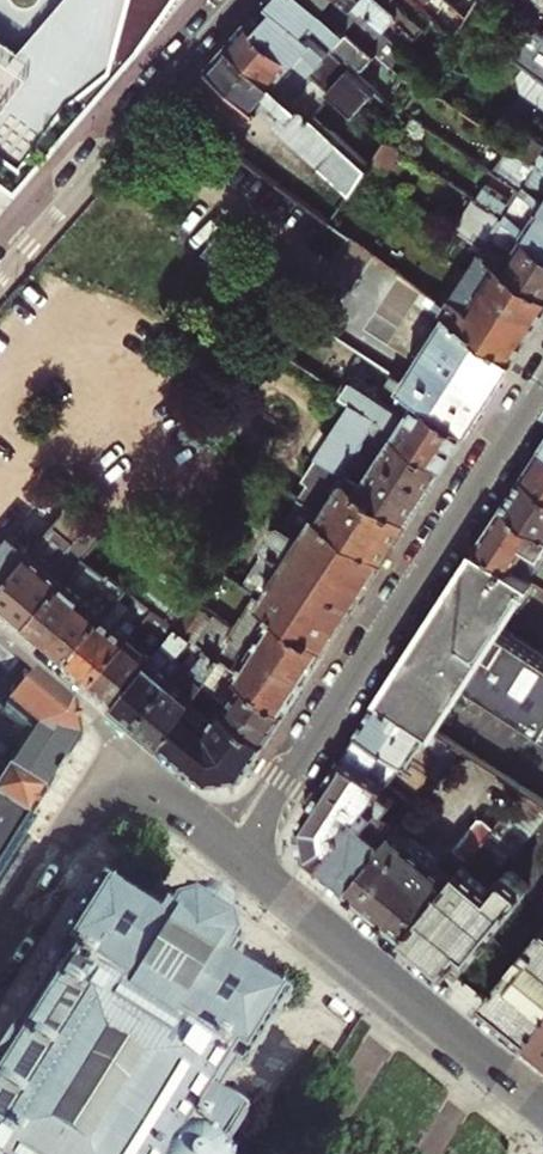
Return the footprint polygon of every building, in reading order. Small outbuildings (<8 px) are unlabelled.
[(26,184),(151,39),(179,0),(107,0),(61,63),(0,27),(0,168),(26,184)] [(53,48),(0,17),(0,27),(61,63),(107,0),(82,0),(53,48)] [(384,24),(356,0),(319,0),(388,63),(389,63),(399,53),(377,32),(384,24)] [(384,24),(435,68),(442,57),(433,49),(415,33),(417,31),(399,15),(401,13),(386,0),(356,0),(384,24)] [(488,12),(495,0),(478,0),(477,3),(488,12)] [(495,0),(518,17),(531,0),(495,0)] [(400,111),(360,75),(281,4),(261,26),(314,75),(316,77),(377,133),(386,142),(404,115),(400,111)] [(298,93),(314,75),(261,26),(252,18),(232,41),(290,94),(295,90),(298,93)] [(542,34),(530,26),(511,54),(542,78),(542,35),(542,34)] [(433,49),(442,57),(455,36),(446,28),(433,49)] [(370,167),(332,133),(290,94),(232,41),(213,63),(264,109),(267,105),(281,117),(277,120),(355,190),(370,167)] [(513,143),(516,145),(528,128),(508,115),(496,132),(513,143)] [(528,128),(516,145),(542,163),(542,139),(528,128)] [(516,145),(513,143),(495,171),(524,190),(542,202),(542,163),(516,145)] [(524,190),(515,204),(487,185),(477,200),(504,218),(542,243),(542,202),(524,190)] [(504,218),(491,237),(485,238),(477,233),(473,239),(487,248),(542,285),(542,243),(504,218)] [(519,356),(542,319),(542,285),(487,248),(449,306),(519,356)] [(221,268),(230,276),(239,266),(230,258),(221,268)] [(390,373),(474,426),(519,356),(449,306),(431,293),(426,301),(450,318),(418,367),(404,359),(403,354),(366,330),(353,349),(390,373)] [(451,461),(474,426),(390,373),(376,393),(351,377),(348,382),(343,379),(337,388),(356,400),(451,461)] [(417,514),(451,461),(356,400),(322,452),(417,514)] [(530,472),(542,480),(542,451),(530,472)] [(390,555),(417,514),(322,452),(305,477),(313,482),(303,498),(390,555)] [(530,472),(510,502),(542,523),(542,480),(530,472)] [(258,594),(334,642),(390,555),(303,498),(287,523),(277,525),(267,539),(271,548),(245,586),(258,594)] [(510,502),(483,544),(537,578),(542,582),(542,523),(510,502)] [(30,623),(85,560),(103,539),(70,509),(0,591),(0,598),(30,623)] [(504,629),(537,578),(483,544),(384,696),(438,731),(470,682),(542,729),(542,654),(504,629)] [(30,623),(70,657),(109,613),(129,591),(120,585),(107,575),(85,560),(30,623)] [(70,657),(97,679),(156,611),(129,591),(109,613),(70,657)] [(241,672),(291,708),(334,642),(258,594),(235,628),(196,600),(188,610),(178,604),(168,619),(180,628),(202,644),(223,659),(225,661),(237,643),(253,653),(241,672)] [(97,679),(120,699),(180,628),(168,619),(156,611),(97,679)] [(120,699),(144,719),(187,663),(179,655),(187,646),(195,653),(202,644),(180,628),(120,699)] [(144,719),(168,739),(204,687),(223,659),(202,644),(195,653),(205,660),(196,670),(187,663),(144,719)] [(272,738),(291,708),(241,672),(225,661),(223,659),(204,687),(272,738)] [(70,757),(64,720),(0,666),(0,865),(70,757)] [(249,772),(272,738),(204,687),(168,739),(214,777),(249,772)] [(454,760),(464,748),(438,731),(384,696),(363,729),(409,759),(412,761),(418,751),(426,749),(430,742),(435,745),(435,748),(454,760)] [(390,780),(407,761),(409,759),(363,729),(304,820),(310,855),(321,865),(347,834),(345,826),(357,812),(364,812),(380,793),(390,780)] [(516,854),(542,820),(542,798),(528,789),(497,827),(481,847),(504,865),(513,852),(516,854)] [(321,865),(349,888),(399,828),(385,816),(395,804),(380,793),(364,812),(357,812),(345,826),(347,834),(321,865)] [(349,888),(408,936),(466,864),(481,847),(497,827),(485,818),(481,819),(449,857),(439,860),(399,828),(349,888)] [(408,936),(458,977),(529,890),(529,883),(513,872),(507,871),(495,886),(466,864),(408,936)] [(242,1061),(251,1048),(254,1050),(258,1043),(255,1041),(264,1028),(267,1030),(271,1023),(268,1021),(270,1018),(269,1017),(271,1014),(254,1003),(253,1006),(238,997),(240,994),(235,991),(233,994),(219,985),(221,982),(218,981),(223,974),(219,972),(221,970),(223,970),(225,964),(220,962),(219,945),(221,943),(217,936),(213,939),(210,937),(212,933),(211,932),(213,929),(208,926),(206,929),(186,917),(188,914),(183,911),(181,914),(180,913),(177,917),(175,915),(175,911),(167,912),(167,915),(151,918),(149,915),(143,919),(145,923),(142,924),(138,921),(133,928),(131,927),(129,929),(118,922),(119,919),(112,915),(110,917),(99,910),(100,908),(86,898),(84,901),(83,900),(81,904),(78,902),(74,908),(77,910),(67,925),(64,923),(60,929),(63,931),(54,945),(51,942),(47,949),(50,951),(41,964),(38,963),(34,969),(37,971),(34,975),(39,979),(35,986),(36,987),(29,998),(28,997),(23,1004),(24,1005),(17,1016),(16,1015),(12,1021),(13,1022),(7,1032),(6,1032),(1,1038),(3,1039),(0,1043),(0,1153),(214,1153),(221,1142),(223,1143),(227,1137),(225,1136),(229,1130),(222,1125),(220,1128),(206,1119),(206,1118),(200,1114),(205,1107),(203,1106),(210,1095),(212,1096),(217,1088),(223,1092),(225,1088),(229,1090),(233,1084),(230,1082),(238,1068),(241,1070),(245,1063),(242,1061)] [(533,912),(542,920),(542,900),(533,912)] [(532,1038),(542,1024),(542,931),(486,1000),(532,1038)] [(532,1038),(542,1047),(542,1024),(532,1038)]
